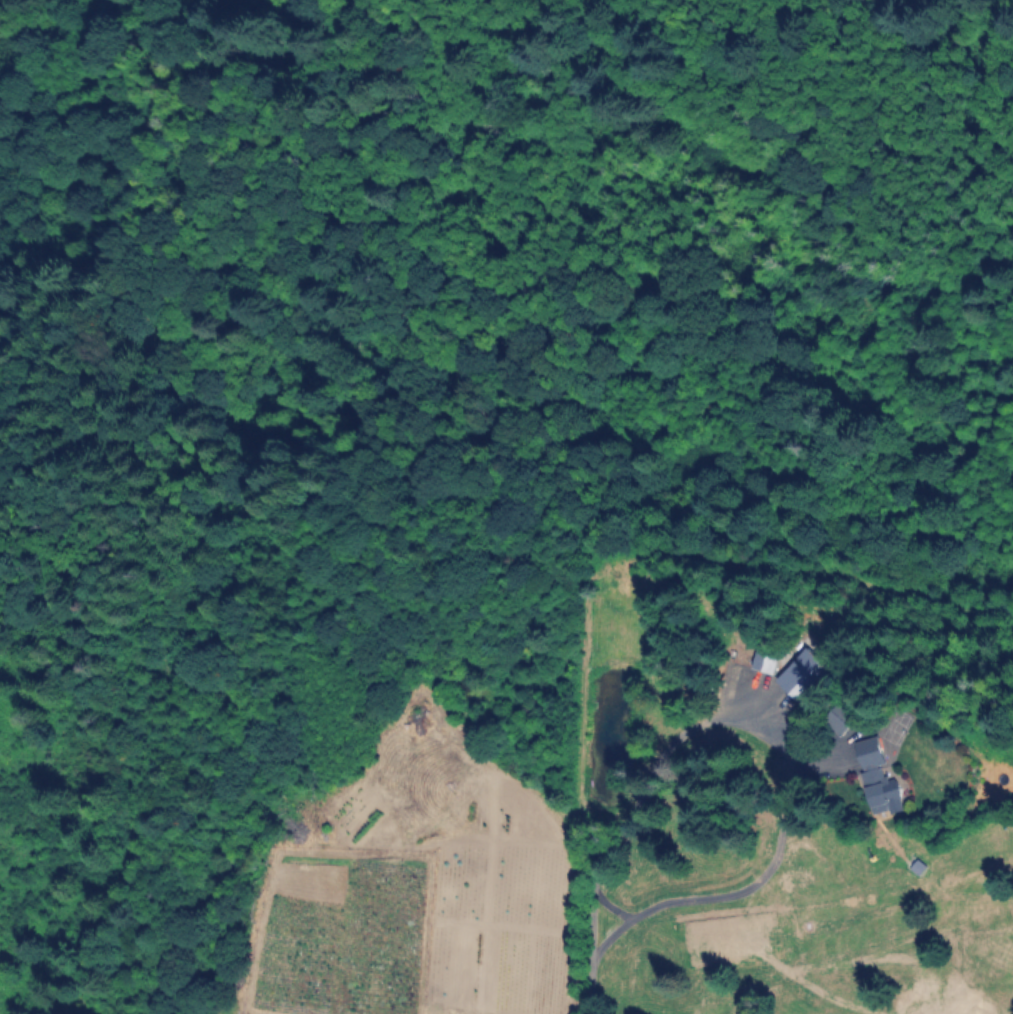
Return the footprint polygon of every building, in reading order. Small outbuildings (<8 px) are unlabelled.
[(810,707),(832,686),(805,658),(783,679),(810,707)] [(863,774),(877,819),(907,810),(898,779),(888,782),(884,768),(863,774)]
